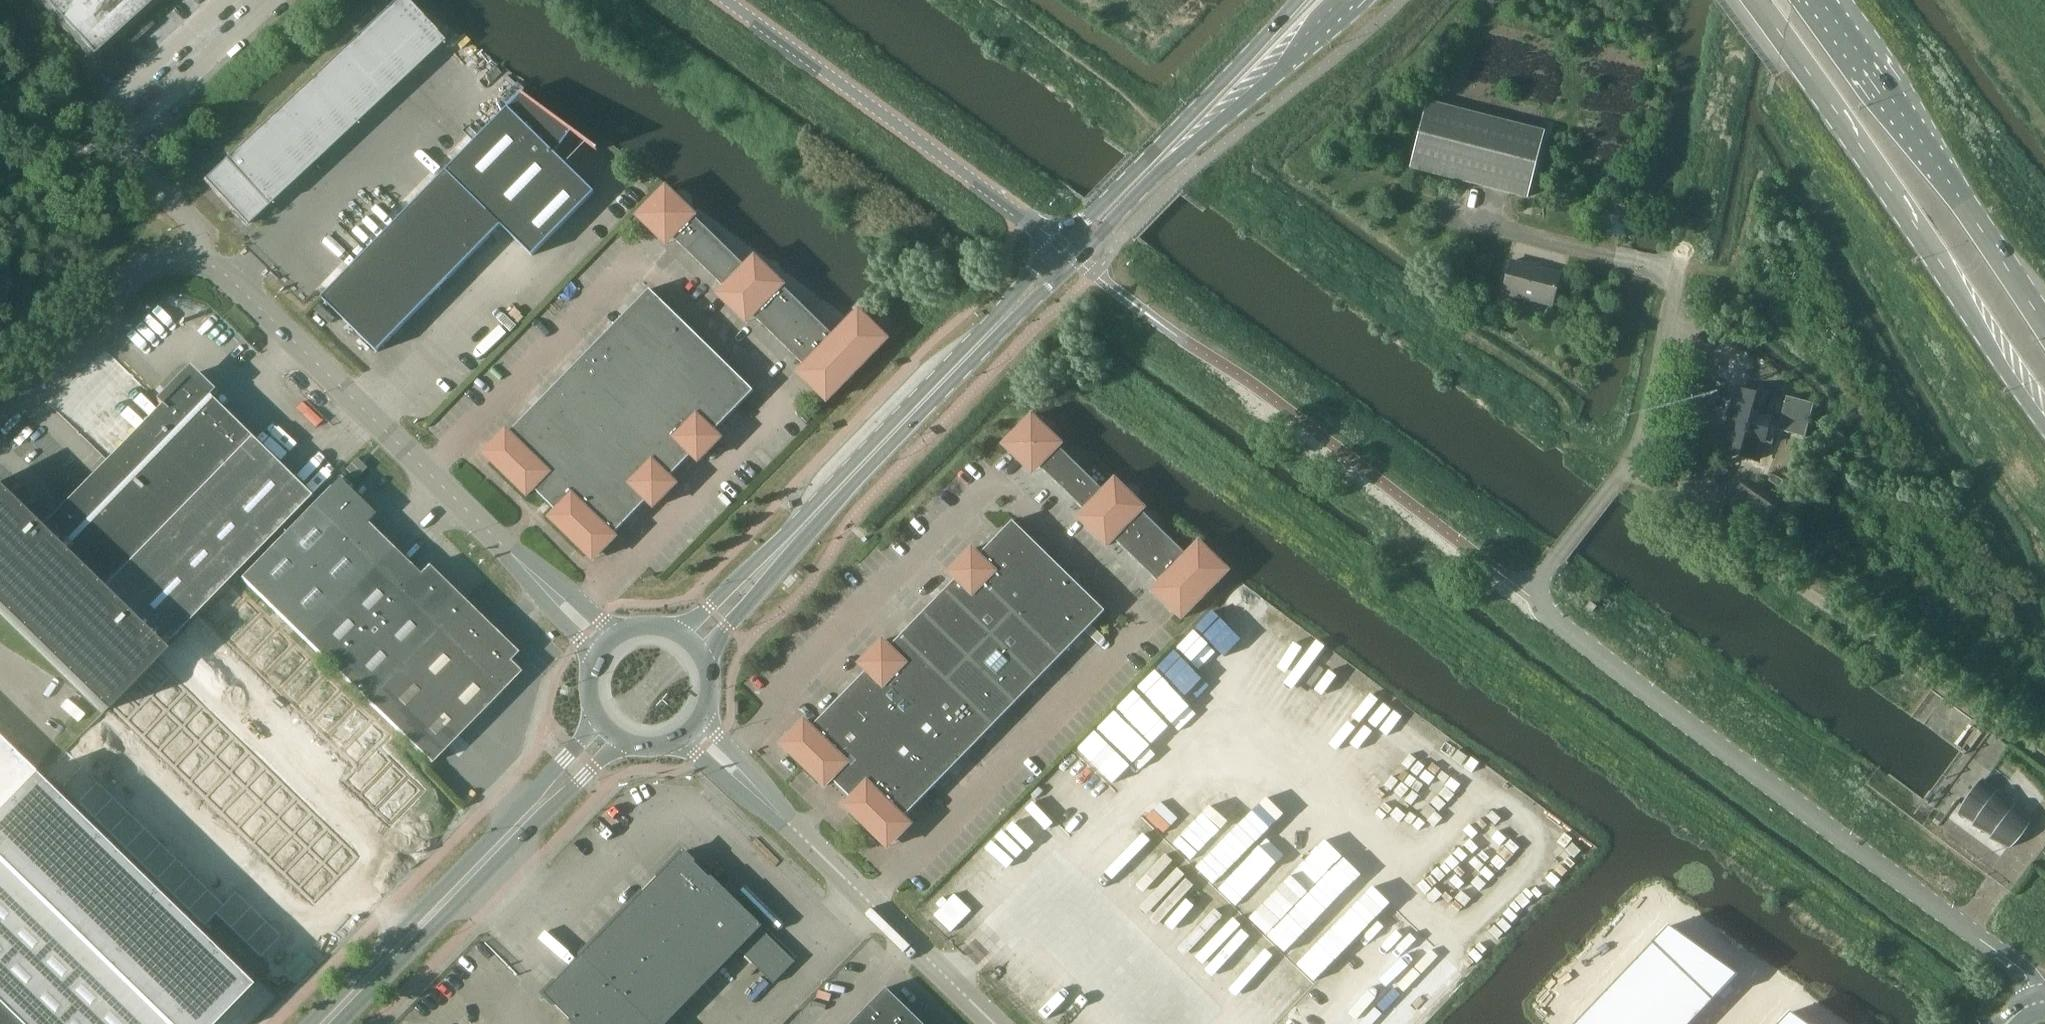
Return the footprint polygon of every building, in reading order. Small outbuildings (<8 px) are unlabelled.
[(88,58),(91,60),(93,60),(96,59),(98,58),(162,0),(36,0),(88,58)] [(406,0),(392,0),(370,20),(414,67),(443,40),(406,0)] [(414,67),(370,20),(341,47),(384,94),(414,67)] [(384,94),(341,47),(312,74),(354,121),(384,94)] [(354,121),(312,74),(282,101),(325,148),(354,121)] [(571,132),(597,152),(598,150),(521,93),(520,94),(521,94),(321,298),(377,352),(501,226),(532,256),(594,193),(555,154),(571,132)] [(325,148),(282,101),(253,128),(296,175),(325,148)] [(1544,131),(1460,110),(1427,101),(1410,168),(1526,198),(1544,131)] [(296,175),(253,128),(223,156),(266,202),(296,175)] [(266,202),(223,156),(201,176),(244,222),(266,202)] [(784,285),(777,279),(754,256),(745,266),(694,217),(695,215),(666,187),(637,216),(666,245),(673,238),(724,288),(717,295),(747,324),(754,317),(804,366),(797,373),(827,402),(888,339),(858,310),(833,336),(782,286),(784,285)] [(1600,231),(1620,236),(1625,237),(1631,214),(1605,209),(1600,231)] [(1551,305),(1559,274),(1510,261),(1502,293),(1551,305)] [(556,511),(549,518),(593,561),(616,537),(613,534),(646,501),(653,508),(676,484),(669,477),(691,455),(698,462),(721,438),(714,431),(753,391),(649,289),(509,433),(506,430),(483,454),(527,497),(534,490),(556,511)] [(309,496),(187,376),(38,528),(0,491),(0,611),(104,712),(111,706),(135,680),(155,660),(164,651),(161,648),(309,496)] [(1786,396),(1777,430),(1804,437),(1813,403),(1786,396)] [(1730,410),(1715,468),(1754,478),(1759,460),(1766,462),(1772,439),(1764,437),(1769,420),(1730,410)] [(1682,417),(1668,470),(1682,473),(1682,472),(1694,475),(1709,417),(1695,413),(1694,420),(1682,417)] [(1061,445),(1033,417),(1031,416),(1003,445),(1032,474),(1039,467),(1084,511),(1077,518),(1107,547),(1114,539),(1158,583),(1152,590),(1181,619),(1228,571),(1198,542),(1186,555),(1141,512),(1144,509),(1114,480),(1103,491),(1058,448),(1061,445)] [(366,468),(365,467),(356,459),(346,470),(355,479),(366,468)] [(337,478),(329,487),(240,578),(304,640),(392,549),(366,524),(375,515),(337,478)] [(1744,481),(1725,507),(1773,540),(1777,534),(1786,521),(1791,514),(1789,512),(1783,509),(1744,481)] [(1012,521),(978,556),(971,548),(948,572),(955,579),(889,647),(882,640),(859,664),(866,671),(811,727),(804,720),(781,744),(824,787),(831,780),(850,798),(843,806),(887,848),(911,825),(904,818),(1105,611),(1012,521)] [(426,566),(418,574),(392,549),(304,640),(430,763),(519,673),(508,662),(516,653),(426,566)] [(230,583),(200,614),(216,630),(246,599),(230,583)] [(246,599),(216,630),(232,645),(262,614),(246,599)] [(1234,639),(1256,618),(1239,601),(1218,622),(1234,639)] [(262,614),(232,645),(248,660),(278,630),(262,614)] [(278,630),(248,660),(263,676),(293,645),(278,630)] [(293,645),(263,676),(279,691),(309,660),(293,645)] [(1275,676),(1288,663),(1271,647),(1258,660),(1275,676)] [(155,660),(135,680),(152,696),(171,675),(155,660)] [(309,660),(279,691),(295,706),(325,676),(309,660)] [(171,675),(152,696),(167,711),(187,691),(171,675)] [(325,676),(295,706),(311,722),(341,691),(325,676)] [(135,680),(111,706),(127,721),(152,696),(135,680)] [(1236,709),(1253,701),(1243,682),(1227,690),(1236,709)] [(187,691),(167,711),(183,727),(203,706),(187,691)] [(341,691),(311,722),(326,737),(356,706),(341,691)] [(152,696),(127,721),(142,737),(167,711),(152,696)] [(203,706),(183,727),(199,742),(219,721),(203,706)] [(356,706),(326,737),(342,752),(372,722),(356,706)] [(167,711),(142,737),(158,752),(183,727),(167,711)] [(219,721),(199,742),(214,757),(234,737),(219,721)] [(372,722),(342,752),(358,768),(388,737),(372,722)] [(183,727),(158,752),(174,767),(199,742),(183,727)] [(234,737),(214,757),(230,773),(250,752),(234,737)] [(388,737),(358,768),(374,783),(404,753),(388,737)] [(0,738),(0,807),(34,771),(0,738)] [(199,742),(174,767),(190,783),(214,757),(199,742)] [(66,751),(46,772),(62,787),(82,767),(66,751)] [(250,752),(230,773),(246,788),(266,768),(250,752)] [(404,753),(374,783),(389,799),(419,768),(404,753)] [(214,757),(190,783),(205,798),(230,773),(214,757)] [(82,767),(62,787),(78,803),(98,782),(82,767)] [(266,768),(246,788),(262,803),(282,783),(266,768)] [(419,768),(389,799),(407,816),(437,785),(419,768)] [(230,773),(205,798),(221,813),(246,788),(230,773)] [(249,986),(31,774),(0,807),(0,1023),(211,1023),(249,986)] [(2005,850),(2031,815),(1985,782),(1985,781),(1984,782),(1979,789),(1965,807),(1965,808),(1960,814),(1960,815),(1974,826),(2005,850)] [(98,782),(78,803),(94,818),(113,798),(98,782)] [(282,783),(262,803),(277,819),(297,798),(282,783)] [(246,788),(221,813),(237,829),(262,803),(246,788)] [(113,798),(94,818),(109,833),(129,813),(113,798)] [(297,798),(277,819),(293,834),(313,814),(297,798)] [(262,803),(237,829),(253,844),(277,819),(262,803)] [(129,813),(109,833),(125,849),(145,829),(129,813)] [(313,814),(293,834),(309,849),(329,829),(313,814)] [(277,819),(253,844),(268,860),(293,834),(277,819)] [(145,829),(125,849),(141,864),(161,844),(145,829)] [(329,829),(309,849),(325,865),(345,844),(329,829)] [(293,834),(268,860),(284,875),(309,849),(293,834)] [(161,844),(141,864),(157,879),(176,859),(161,844)] [(345,844),(325,865),(342,882),(362,861),(345,844)] [(309,849),(284,875),(300,890),(325,865),(309,849)] [(580,957),(544,994),(574,1023),(663,1023),(737,949),(773,984),(795,962),(682,852),(580,957)] [(176,859),(157,879),(172,895),(192,875),(176,859)] [(325,865),(300,890),(317,907),(342,882),(325,865)] [(192,875),(172,895),(188,910),(208,890),(192,875)] [(208,890),(188,910),(204,926),(224,905),(208,890)] [(936,914),(952,929),(968,912),(951,897),(936,914)] [(224,905),(204,926),(220,941),(239,921),(224,905)] [(1700,916),(1675,941),(1710,975),(1735,949),(1700,916)] [(239,921),(220,941),(235,956),(255,936),(239,921)] [(255,936),(235,956),(253,973),(273,953),(255,936)] [(1551,1023),(1691,1023),(1726,991),(1636,943),(1551,1023)] [(1784,965),(1775,973),(1751,946),(1736,960),(1785,1012),(1808,991),(1784,965)] [(851,1023),(853,1023),(923,1023),(885,988),(851,1023)] [(1834,1017),(1824,1006),(1806,1023),(1827,1023),(1834,1017)]
